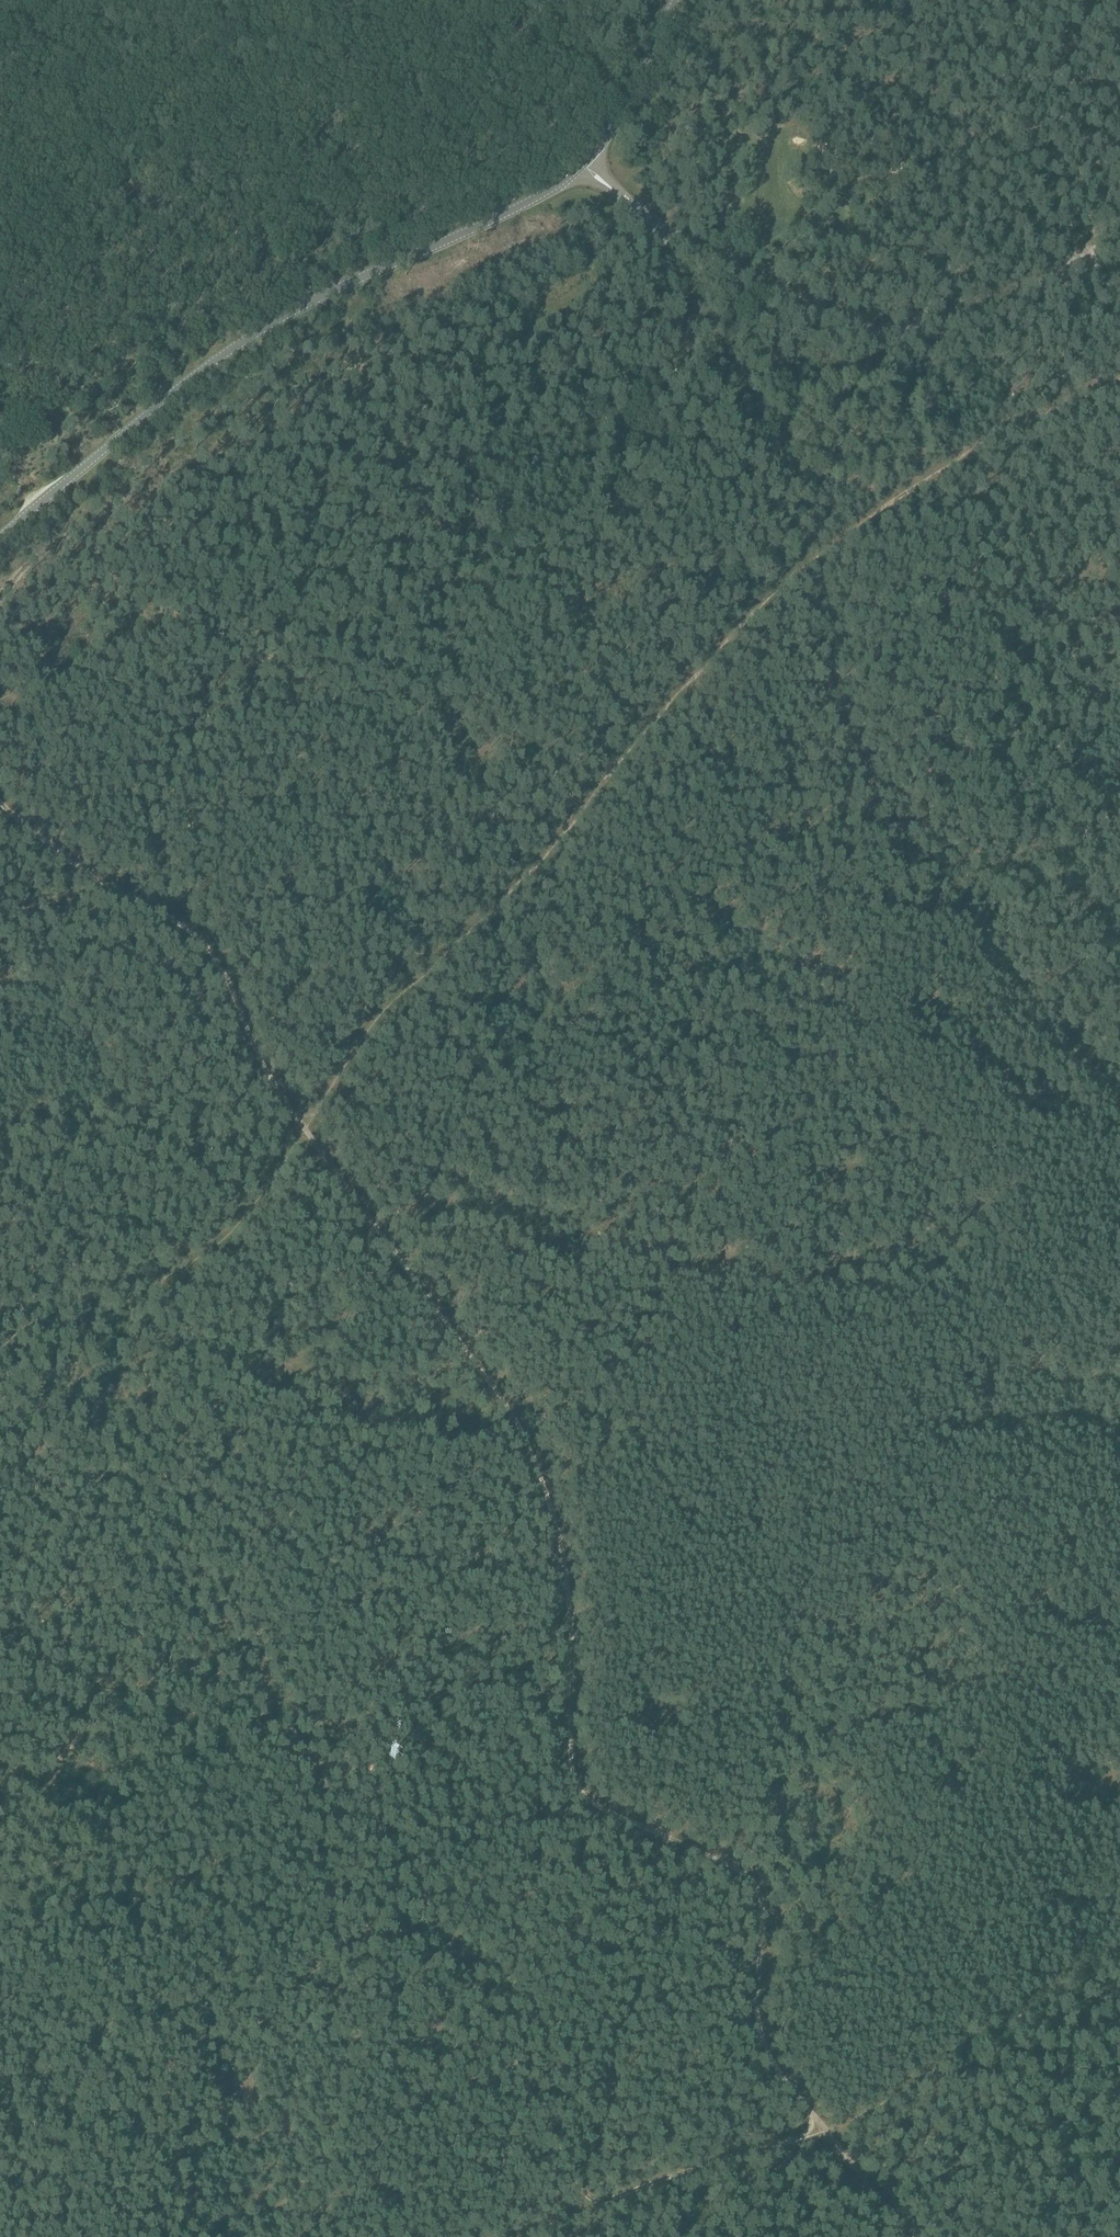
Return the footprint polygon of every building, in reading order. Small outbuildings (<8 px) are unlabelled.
[(125,411),(131,419),(138,412),(132,405),(125,411)]
